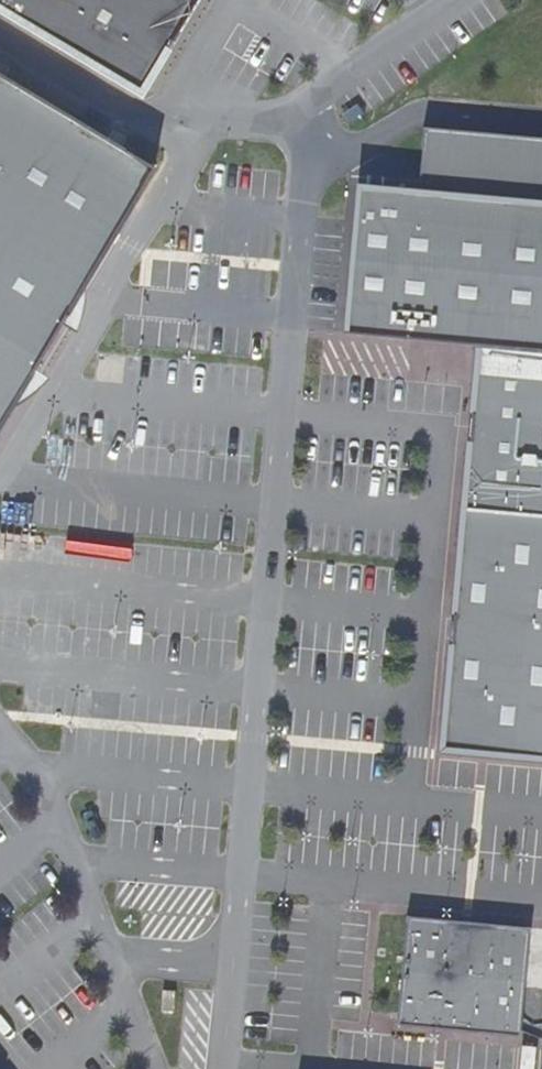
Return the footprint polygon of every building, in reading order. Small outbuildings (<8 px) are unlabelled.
[(194,0),(0,0),(0,12),(137,94),(194,0)] [(0,85),(0,407),(149,175),(0,85)] [(357,183),(343,336),(470,346),(541,355),(541,141),(427,130),(421,189),(357,183)] [(541,764),(541,355),(470,346),(436,752),(541,764)] [(521,926),(407,918),(395,1014),(514,1027),(521,926)]
